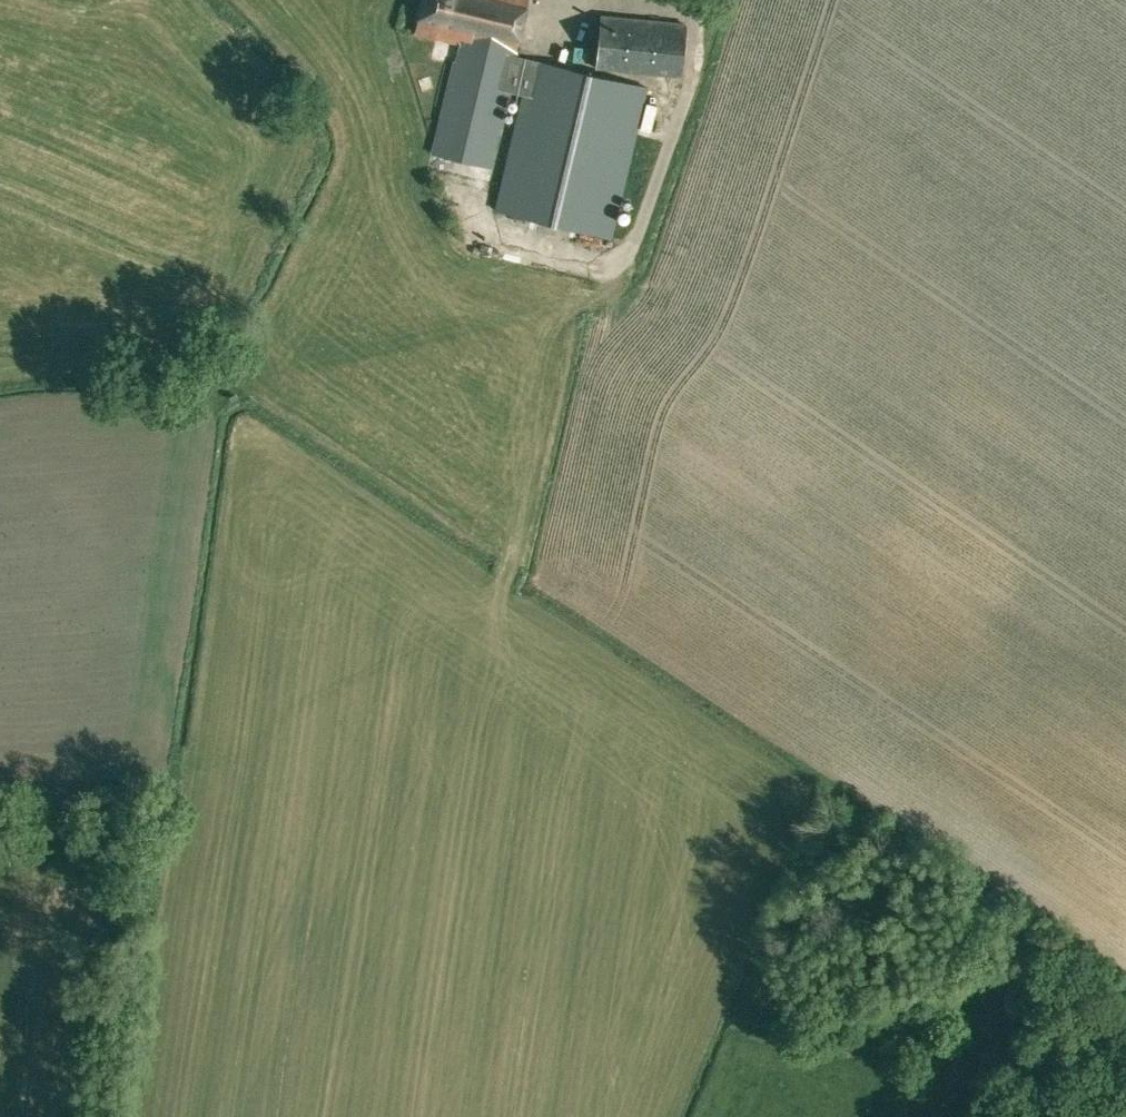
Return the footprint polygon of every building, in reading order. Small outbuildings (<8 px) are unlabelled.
[(417,32),(439,37),(441,42),(451,45),(456,41),(462,43),(516,55),(529,0),(425,0),(417,32)] [(682,75),(687,24),(603,16),(598,67),(682,75)] [(516,55),(462,43),(435,153),(489,166),(507,91),(516,55)] [(516,55),(507,91),(524,95),(533,59),(516,55)] [(534,59),(497,209),(611,237),(647,87),(534,59)]
